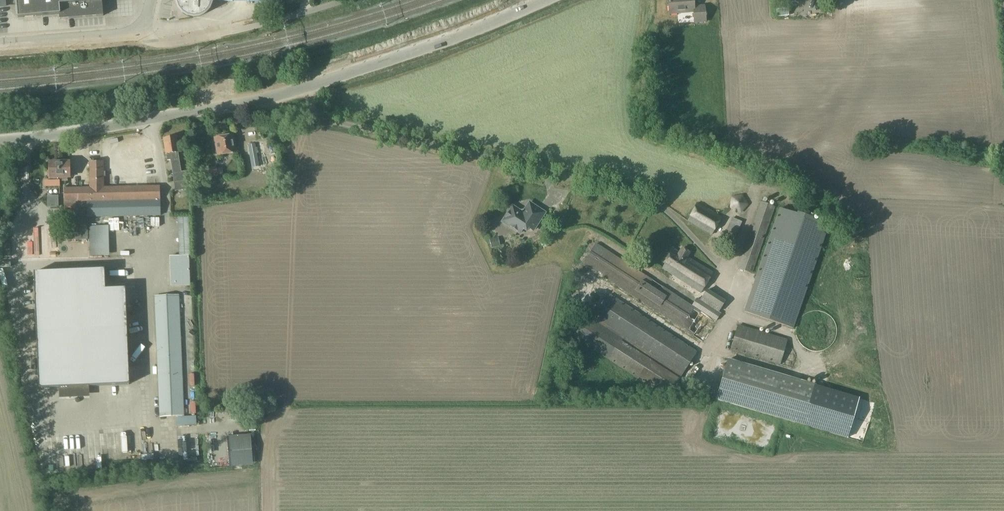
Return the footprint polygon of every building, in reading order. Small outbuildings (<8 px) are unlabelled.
[(17,16),(58,13),(58,18),(102,15),(101,0),(16,0),(17,16)] [(177,3),(179,8),(183,13),(188,16),(194,17),(199,16),(205,14),(209,9),(211,4),(211,1),(266,2),(266,0),(177,0),(177,3)] [(669,13),(693,11),(694,22),(705,21),(704,5),(696,6),(696,8),(694,8),(693,0),(668,0),(669,13)] [(236,152),(233,134),(214,138),(217,156),(236,152)] [(178,152),(176,137),(163,139),(166,154),(167,160),(172,160),(173,164),(174,173),(172,173),(174,181),(190,179),(189,170),(181,172),(180,163),(179,163),(178,152)] [(259,166),(255,144),(248,145),(251,167),(259,166)] [(66,177),(69,177),(69,162),(49,162),(49,178),(57,178),(57,182),(67,182),(66,177)] [(205,178),(218,176),(216,166),(203,168),(205,178)] [(185,182),(171,182),(171,191),(185,191),(185,182)] [(158,186),(89,187),(89,200),(90,223),(158,222),(158,186)] [(87,217),(87,200),(89,200),(89,187),(65,188),(66,211),(75,211),(76,210),(76,206),(78,206),(78,217),(87,217)] [(733,211),(736,213),(737,211),(740,212),(741,212),(747,204),(747,203),(742,195),(732,196),(731,197),(730,207),(731,207),(733,209),(732,210),(733,211)] [(760,201),(737,268),(751,273),(774,206),(760,201)] [(512,206),(503,220),(511,226),(512,228),(519,233),(525,225),(533,230),(545,213),(529,202),(524,210),(520,211),(512,206)] [(697,202),(687,220),(711,235),(722,217),(697,202)] [(744,313),(794,331),(828,226),(779,209),(744,313)] [(733,240),(741,221),(732,217),(723,236),(733,240)] [(67,240),(87,240),(87,227),(67,228),(67,240)] [(649,277),(596,243),(582,264),(702,342),(721,313),(718,311),(725,301),(707,289),(700,299),(697,297),(692,305),(660,284),(661,282),(650,275),(649,277)] [(673,248),(662,268),(700,293),(712,272),(687,257),(689,252),(682,247),(679,252),(673,248)] [(171,286),(190,285),(189,256),(170,257),(171,286)] [(104,269),(33,272),(38,388),(129,385),(125,288),(105,289),(104,269)] [(594,318),(593,320),(588,317),(575,338),(608,359),(637,378),(667,398),(681,375),(697,351),(609,294),(594,318)] [(179,295),(154,296),(159,417),(184,415),(179,295)] [(737,324),(730,350),(780,365),(787,339),(737,324)] [(847,438),(859,398),(728,360),(716,399),(803,425),(847,438)] [(243,470),(242,459),(219,459),(219,470),(243,470)]
